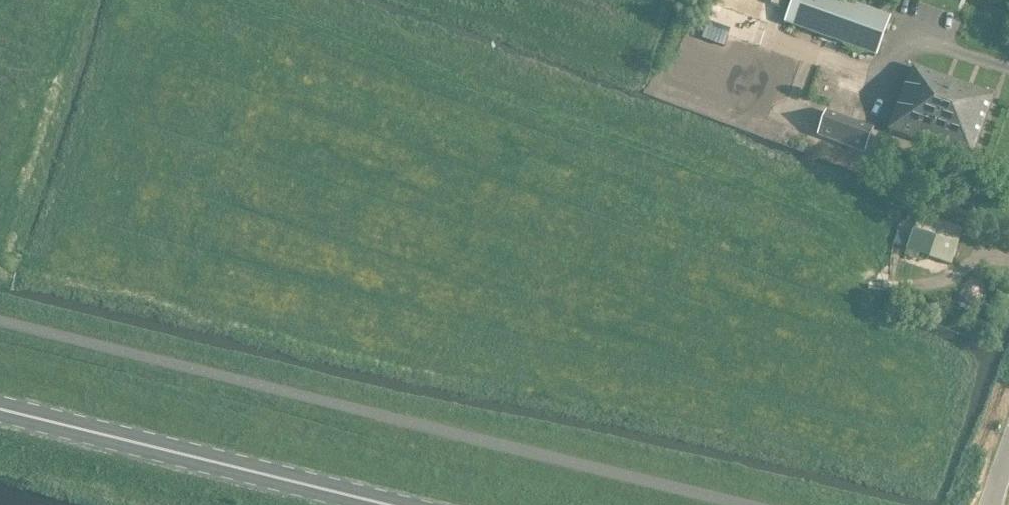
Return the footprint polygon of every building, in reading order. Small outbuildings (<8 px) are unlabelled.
[(890,17),(844,0),(791,0),(784,23),(877,56),(890,17)] [(888,129),(971,159),(994,96),(913,67),(906,85),(904,84),(888,129)] [(837,143),(865,154),(873,129),(846,119),(837,143)] [(894,243),(949,262),(960,228),(908,212),(905,221),(901,220),(894,243)]
